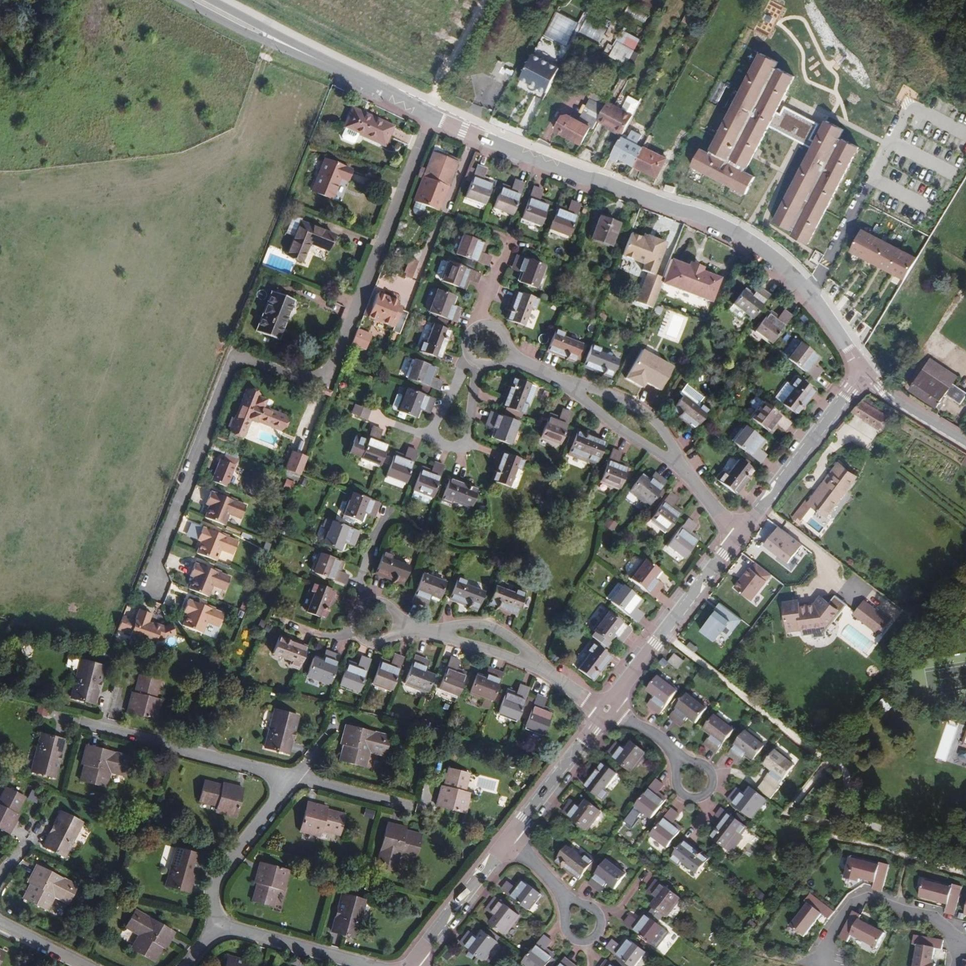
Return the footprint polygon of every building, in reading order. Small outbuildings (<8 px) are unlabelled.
[(649,14),(628,5),(624,12),(646,24),(649,14)] [(608,28),(583,19),(577,35),(601,44),(608,28)] [(635,50),(640,39),(623,30),(617,41),(635,50)] [(627,65),(635,50),(617,41),(614,46),(608,43),(603,52),(627,65)] [(761,54),(709,153),(701,149),(692,166),(746,194),(755,177),(746,172),(769,127),(777,112),(795,77),(776,67),(778,63),(761,54)] [(549,88),(560,68),(534,55),(521,79),(547,92),(549,88)] [(503,63),(499,56),(488,78),(480,73),(464,98),(493,111),(517,67),(508,61),(503,63)] [(556,131),(582,144),(591,129),(593,130),(598,122),(605,107),(604,106),(599,104),(603,99),(594,94),(580,121),(569,116),(563,118),(556,131)] [(622,111),(607,103),(605,107),(598,122),(607,127),(608,125),(624,133),(633,116),(640,103),(629,97),(622,111)] [(777,112),(769,127),(807,146),(819,124),(786,107),(782,114),(777,112)] [(385,146),(394,126),(352,108),(344,128),(345,129),(342,137),(343,139),(353,144),(356,143),(359,134),(385,146)] [(827,121),(775,221),(795,231),(792,236),(808,244),(858,147),(840,137),(844,130),(827,121)] [(622,138),(623,136),(624,133),(608,125),(607,127),(606,130),(622,138)] [(618,157),(634,165),(643,149),(636,145),(640,137),(632,133),(629,139),(623,136),(622,138),(621,139),(620,139),(610,159),(616,162),(618,157)] [(666,159),(644,147),(643,149),(634,165),(657,177),(666,159)] [(433,149),(432,152),(457,162),(458,159),(433,149)] [(426,168),(421,167),(418,176),(447,188),(457,162),(432,152),(426,168)] [(346,182),(350,170),(324,160),(312,192),(331,200),(339,179),(346,182)] [(482,179),(486,169),(477,166),(466,197),(483,204),(492,182),(482,179)] [(355,173),(352,180),(366,186),(368,179),(355,173)] [(447,188),(418,176),(409,198),(416,201),(414,206),(414,211),(416,213),(418,214),(421,214),(424,211),(427,205),(438,209),(447,188)] [(511,214),(523,183),(516,180),(512,190),(501,186),(494,208),(511,214)] [(539,199),(542,190),(534,187),(522,218),(540,225),(548,203),(539,199)] [(567,211),(557,207),(548,229),(567,236),(579,205),(570,201),(567,211)] [(919,215),(912,212),(909,224),(917,226),(919,215)] [(463,225),(466,218),(457,214),(454,222),(463,225)] [(301,223),(303,219),(294,216),(289,230),(296,233),(287,257),(302,263),(309,243),(328,251),(334,236),(301,223)] [(609,245),(618,223),(599,216),(592,238),(609,245)] [(406,224),(400,222),(395,235),(401,237),(406,224)] [(864,259),(875,237),(862,231),(851,252),(864,259)] [(656,276),(668,243),(644,234),(642,237),(630,233),(621,256),(644,265),(642,270),(644,271),(656,276)] [(482,254),(486,244),(464,235),(457,253),(487,266),(491,257),(482,254)] [(878,265),(889,244),(875,237),(864,259),(878,265)] [(891,272),(902,251),(889,244),(878,265),(891,272)] [(902,251),(891,272),(905,280),(917,259),(902,251)] [(519,266),(517,271),(522,273),(519,281),(536,288),(545,267),(517,256),(514,264),(519,266)] [(415,275),(420,260),(413,258),(407,272),(415,275)] [(719,279),(671,260),(663,277),(662,281),(710,300),(719,279)] [(477,282),(480,274),(449,262),(443,280),(463,288),(467,278),(477,282)] [(662,281),(663,277),(656,276),(644,271),(634,301),(653,308),(662,281)] [(455,322),(459,312),(454,310),(455,306),(450,304),(453,296),(436,289),(428,311),(455,322)] [(745,315),(751,320),(769,295),(762,289),(758,295),(754,292),(751,296),(743,290),(732,305),(745,315)] [(279,339),(295,300),(273,291),(258,331),(279,339)] [(534,309),(538,299),(516,291),(506,319),(523,325),(529,307),(534,309)] [(394,329),(401,311),(396,309),(398,303),(376,295),(371,308),(367,307),(363,316),(394,329)] [(740,321),(745,315),(732,305),(727,311),(740,321)] [(623,314),(612,310),(609,317),(620,322),(623,314)] [(771,342),(787,322),(792,316),(783,310),(777,318),(769,312),(756,330),(771,342)] [(392,333),(399,336),(408,313),(401,311),(394,329),(392,333)] [(440,359),(451,332),(434,325),(426,343),(422,341),(419,350),(440,359)] [(371,334),(358,328),(352,343),(366,348),(371,334)] [(565,333),(556,329),(549,345),(547,350),(575,361),(581,344),(563,336),(565,333)] [(644,350),(647,344),(640,340),(637,347),(644,350)] [(602,348),(592,344),(584,366),(611,377),(618,360),(600,352),(602,348)] [(788,359),(815,380),(820,372),(812,366),(818,358),(800,344),(788,359)] [(950,382),(954,375),(927,359),(908,389),(938,407),(941,402),(939,400),(943,393),(958,402),(965,391),(950,382)] [(433,378),(437,368),(415,360),(408,378),(439,390),(442,382),(433,378)] [(816,380),(828,388),(832,383),(821,375),(816,380)] [(526,404),(534,385),(517,378),(506,407),(527,415),(530,405),(526,404)] [(796,378),(791,386),(794,388),(781,404),(796,415),(814,392),(796,378)] [(794,388),(791,386),(787,383),(774,399),(781,404),(794,388)] [(704,397),(687,385),(680,394),(683,396),(673,410),(695,428),(709,410),(700,403),(704,397)] [(407,389),(404,397),(398,411),(416,418),(419,410),(423,411),(425,406),(432,409),(435,400),(407,389)] [(247,391),(243,401),(232,431),(244,435),(250,419),(258,422),(259,420),(281,429),(286,417),(264,409),(267,400),(259,397),(260,396),(247,391)] [(398,411),(404,397),(398,394),(396,395),(391,407),(392,409),(398,411)] [(866,397),(853,412),(864,419),(871,408),(876,410),(879,405),(866,397)] [(751,409),(757,413),(763,404),(755,398),(751,404),(751,409)] [(763,404),(757,413),(751,419),(770,434),(776,426),(784,431),(790,424),(763,404)] [(370,411),(355,405),(352,413),(367,419),(370,411)] [(430,414),(432,409),(425,406),(423,411),(430,414)] [(871,408),(864,419),(879,427),(885,416),(876,410),(871,408)] [(551,415),(546,428),(543,437),(561,444),(573,413),(565,410),(561,419),(551,415)] [(493,424),(491,428),(496,430),(493,439),(511,446),(519,422),(491,412),(488,422),(493,424)] [(349,453),(380,465),(388,443),(378,440),(381,430),(373,427),(367,441),(355,437),(349,453)] [(758,450),(764,442),(745,428),(734,443),(760,463),(766,456),(758,450)] [(597,462),(605,442),(577,431),(571,447),(590,455),(588,458),(597,462)] [(625,454),(631,446),(622,440),(617,449),(625,454)] [(405,482),(417,451),(409,448),(405,457),(395,454),(387,475),(405,482)] [(618,462),(622,452),(613,449),(601,480),(620,487),(628,466),(618,462)] [(523,461),(507,455),(502,453),(492,480),(509,487),(516,468),(520,470),(523,461)] [(220,460),(212,482),(226,487),(235,466),(233,465),(235,458),(225,454),(222,461),(220,460)] [(306,459),(293,454),(286,471),(300,476),(301,473),(306,459)] [(736,495),(753,471),(739,460),(727,476),(723,473),(718,481),(736,495)] [(413,490),(431,497),(443,466),(435,463),(431,472),(422,468),(413,490)] [(839,463),(817,493),(821,496),(813,506),(827,516),(856,477),(839,463)] [(630,490),(648,505),(666,482),(658,476),(655,480),(651,478),(648,482),(641,476),(630,490)] [(386,477),(385,480),(402,488),(404,484),(386,477)] [(291,490),(294,482),(286,479),(283,487),(291,490)] [(470,506),(477,489),(450,479),(442,500),(451,504),(453,500),(470,506)] [(206,519),(225,526),(230,515),(242,520),(247,506),(231,499),(230,502),(224,500),(225,497),(213,492),(208,504),(212,506),(206,519)] [(666,531),(681,513),(672,506),(678,499),(671,492),(650,519),(666,531)] [(367,498),(352,493),(344,515),(362,521),(365,513),(369,514),(371,510),(377,512),(380,503),(375,501),(367,498)] [(821,496),(817,493),(809,503),(813,506),(821,496)] [(609,518),(604,525),(613,531),(617,524),(609,518)] [(668,545),(684,557),(699,538),(690,532),(695,524),(688,519),(668,545)] [(359,532),(332,522),(326,520),(323,527),(329,530),(323,545),(340,551),(344,542),(347,543),(349,539),(356,541),(359,532)] [(191,522),(186,535),(197,539),(202,526),(191,522)] [(202,541),(197,554),(217,562),(222,550),(233,554),(239,542),(221,535),(220,538),(215,536),(216,533),(203,527),(198,540),(202,541)] [(804,545),(780,527),(766,546),(789,564),(804,545)] [(393,555),(384,552),(375,573),(403,583),(409,566),(391,559),(393,555)] [(343,562),(321,554),(315,572),(345,583),(348,575),(340,572),(343,562)] [(654,578),(660,571),(644,559),(630,578),(654,596),(660,589),(654,585),(657,581),(654,578)] [(772,574),(755,562),(751,567),(752,568),(737,588),(752,600),(772,574)] [(189,590),(209,598),(213,587),(225,592),(231,578),(213,571),(212,574),(208,573),(208,571),(207,571),(208,569),(196,564),(191,576),(194,577),(189,590)] [(414,601),(422,604),(424,598),(429,600),(430,596),(439,599),(446,582),(425,573),(414,601)] [(467,581),(458,577),(450,598),(477,609),(483,592),(466,585),(467,581)] [(507,585),(497,581),(489,603),(516,614),(523,596),(505,589),(507,585)] [(663,585),(657,581),(654,585),(660,589),(663,585)] [(335,591),(313,583),(309,593),(313,594),(307,612),(325,618),(335,591)] [(637,622),(643,614),(635,609),(642,600),(623,586),(611,602),(637,622)] [(800,600),(784,601),(788,633),(803,631),(803,635),(813,634),(813,638),(826,636),(826,632),(850,604),(836,593),(821,610),(815,611),(815,604),(801,606),(800,600)] [(884,634),(894,615),(863,599),(853,618),(884,634)] [(224,614),(207,608),(206,612),(200,610),(201,605),(189,600),(184,613),(187,615),(183,627),(202,634),(207,623),(219,628),(224,614)] [(742,619),(720,602),(715,609),(716,610),(701,630),(715,641),(722,632),(728,637),(742,619)] [(123,615),(117,629),(130,635),(130,636),(154,645),(156,639),(162,641),(176,635),(171,625),(162,629),(160,628),(160,626),(153,623),(153,626),(148,624),(152,615),(140,610),(136,621),(123,615)] [(613,635),(617,638),(621,633),(626,638),(632,630),(608,612),(594,631),(608,642),(613,635)] [(621,633),(617,638),(622,642),(626,638),(621,633)] [(290,665),(299,668),(306,646),(279,637),(273,654),(291,660),(290,665)] [(593,680),(611,657),(593,643),(587,650),(590,653),(578,668),(593,680)] [(328,659),(324,658),(322,662),(313,658),(307,677),(330,684),(339,656),(331,653),(328,659)] [(391,663),(381,659),(373,681),(391,688),(403,657),(394,654),(391,663)] [(675,655),(670,662),(678,669),(684,662),(675,655)] [(359,690),(370,659),(362,656),(359,665),(349,661),(341,684),(359,690)] [(404,684),(426,692),(433,675),(424,672),(425,668),(421,666),(423,660),(414,656),(404,684)] [(439,688),(458,695),(466,673),(456,669),(458,660),(450,657),(439,688)] [(67,658),(66,667),(74,669),(76,660),(67,658)] [(100,682),(104,667),(80,661),(71,698),(94,704),(99,689),(96,688),(97,682),(100,682)] [(481,706),(489,708),(502,673),(493,669),(491,675),(486,673),(485,677),(477,674),(474,682),(470,680),(468,685),(472,686),(471,689),(470,692),(484,697),(481,706)] [(139,675),(134,694),(133,698),(131,697),(127,712),(155,720),(159,705),(153,703),(155,698),(160,681),(139,675)] [(655,697),(652,701),(656,704),(652,709),(659,714),(677,691),(659,677),(648,692),(655,697)] [(499,712),(517,719),(529,688),(520,685),(516,694),(506,690),(499,712)] [(670,718),(678,724),(682,718),(685,722),(688,718),(696,723),(707,709),(688,695),(684,691),(671,708),(675,711),(670,718)] [(525,726),(544,733),(552,711),(542,707),(546,698),(536,695),(525,726)] [(293,732),(297,717),(274,711),(265,748),(288,754),(292,739),(289,738),(291,732),(293,732)] [(712,734),(708,739),(712,743),(709,747),(716,753),(734,730),(715,716),(705,729),(712,734)] [(958,724),(947,721),(935,758),(946,762),(958,724)] [(345,726),(342,740),(345,740),(343,746),(340,761),(365,767),(369,752),(384,755),(387,741),(379,739),(379,734),(371,732),(370,734),(359,731),(359,729),(345,726)] [(728,754),(736,760),(740,755),(744,758),(747,754),(754,760),(765,745),(747,731),(728,754)] [(60,755),(64,740),(40,734),(31,771),(54,777),(58,761),(56,761),(58,755),(60,755)] [(619,750),(614,746),(608,754),(631,772),(645,754),(631,742),(626,749),(622,746),(619,750)] [(86,745),(82,760),(85,760),(84,765),(80,780),(105,787),(109,772),(124,775),(128,761),(119,759),(121,754),(111,752),(110,754),(99,752),(100,749),(86,745)] [(761,763),(765,765),(775,753),(771,750),(761,763)] [(772,771),(769,774),(773,777),(770,782),(777,788),(795,765),(776,750),(775,753),(765,765),(772,771)] [(380,769),(383,758),(371,754),(368,765),(380,769)] [(740,755),(736,760),(740,763),(744,758),(740,755)] [(619,776),(603,763),(585,786),(603,801),(609,794),(606,792),(619,776)] [(765,766),(753,782),(759,787),(771,771),(765,766)] [(448,769),(444,787),(444,791),(440,790),(436,806),(465,813),(469,797),(463,796),(464,791),(469,774),(448,769)] [(656,779),(647,792),(636,806),(652,818),(666,800),(658,793),(663,785),(656,779)] [(199,801),(216,806),(221,807),(219,813),(235,817),(242,788),(227,784),(226,787),(222,786),(204,781),(199,801)] [(0,797),(0,829),(8,833),(15,819),(13,818),(15,814),(23,797),(4,788),(0,797)] [(745,794),(742,792),(739,796),(734,793),(728,800),(752,818),(766,799),(751,788),(745,794)] [(739,796),(742,792),(738,788),(734,793),(739,796)] [(563,812),(566,815),(587,831),(601,812),(587,800),(581,807),(572,801),(563,812)] [(299,831),(315,836),(317,830),(321,831),(338,835),(344,815),(326,811),(322,810),(322,806),(307,802),(299,831)] [(365,809),(363,817),(372,819),(374,811),(365,809)] [(679,814),(672,809),(651,835),(667,848),(682,828),(673,822),(679,814)] [(63,857),(81,822),(59,811),(51,827),(53,827),(51,833),(49,832),(42,846),(63,857)] [(741,835),(747,827),(728,813),(711,836),(726,848),(738,833),(741,835)] [(400,829),(401,826),(387,823),(384,837),(386,838),(383,849),(381,848),(378,858),(383,859),(381,868),(395,872),(399,856),(414,860),(420,835),(406,831),(400,829)] [(742,837),(741,835),(738,833),(726,848),(731,852),(735,851),(744,840),(742,837)] [(708,860),(685,841),(671,860),(679,866),(680,864),(696,875),(708,860)] [(557,862),(580,879),(594,861),(587,855),(585,858),(569,846),(557,862)] [(194,871),(199,855),(176,849),(165,886),(188,892),(192,877),(191,877),(192,871),(194,871)] [(891,866),(850,855),(845,876),(857,883),(861,879),(871,883),(869,886),(881,891),(891,866)] [(590,884),(595,887),(599,883),(603,886),(605,882),(615,889),(626,874),(608,860),(590,884)] [(259,863),(255,879),(257,879),(256,884),(251,901),(271,906),(276,889),(278,885),(284,886),(287,871),(259,863)] [(35,865),(29,878),(32,879),(29,884),(23,898),(46,909),(53,895),(68,902),(74,889),(66,886),(68,881),(59,876),(58,879),(47,873),(47,871),(35,865)] [(953,886),(923,878),(924,888),(920,899),(948,904),(945,912),(954,918),(962,886),(953,886)] [(529,910),(541,894),(522,879),(515,887),(508,882),(502,890),(529,910)] [(76,885),(68,881),(66,886),(74,889),(76,885)] [(656,892),(653,896),(656,899),(651,906),(664,917),(679,898),(656,881),(650,888),(656,892)] [(647,892),(653,896),(656,892),(650,888),(647,892)] [(835,911),(810,890),(805,895),(788,921),(804,937),(823,914),(830,919),(835,911)] [(354,938),(364,901),(341,895),(337,911),(339,911),(337,917),(335,916),(331,931),(354,938)] [(495,909),(492,914),(496,916),(490,923),(505,934),(519,915),(496,898),(490,905),(495,909)] [(487,910),(492,914),(495,909),(490,905),(487,910)] [(862,912),(853,907),(840,936),(847,940),(852,935),(877,949),(885,932),(862,919),(862,912)] [(135,910),(132,915),(139,919),(141,914),(135,910)] [(650,944),(662,928),(643,913),(637,921),(630,916),(624,924),(650,944)] [(139,919),(132,915),(125,927),(138,935),(131,948),(153,961),(161,948),(164,943),(166,945),(173,933),(161,925),(159,927),(149,922),(150,919),(141,914),(139,919)] [(461,943),(464,946),(484,961),(499,941),(485,931),(479,939),(475,935),(472,940),(467,936),(461,943)] [(470,931),(467,936),(472,940),(475,935),(470,931)] [(914,931),(912,945),(916,947),(914,965),(935,965),(934,962),(936,949),(942,949),(943,935),(914,931)] [(528,958),(524,963),(528,965),(546,965),(554,956),(546,950),(552,942),(544,936),(528,958)] [(645,953),(626,938),(620,946),(612,940),(606,948),(630,965),(635,965),(645,953)] [(226,956),(224,965),(262,965),(248,963),(248,965),(242,963),(242,961),(226,956)] [(573,964),(565,958),(559,965),(571,965),(573,964)]
